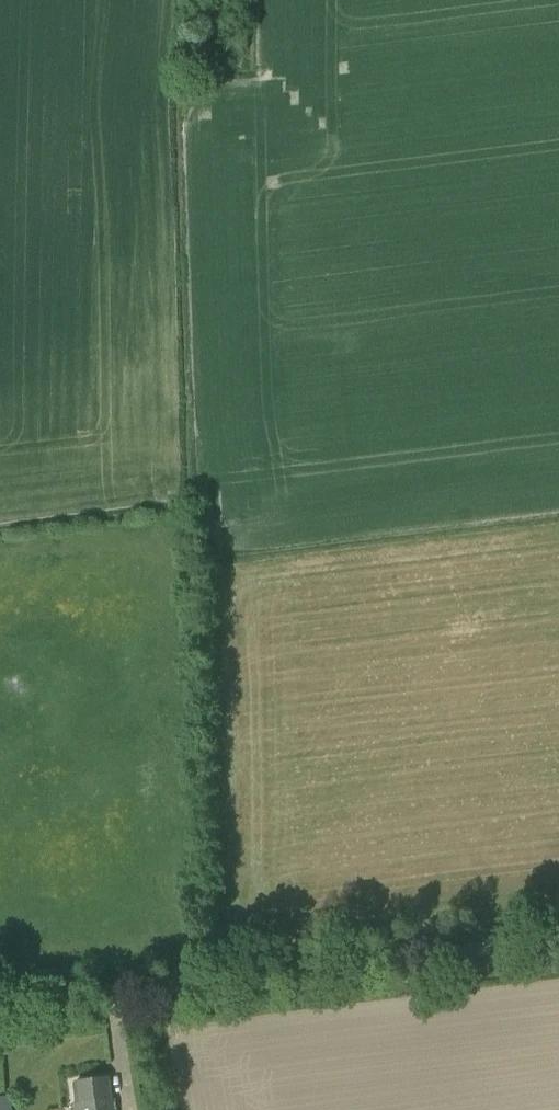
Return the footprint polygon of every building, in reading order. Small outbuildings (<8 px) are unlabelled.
[(109,1079),(77,1083),(80,1105),(77,1106),(78,1109),(117,1109),(116,1101),(112,1101),(109,1079)]
